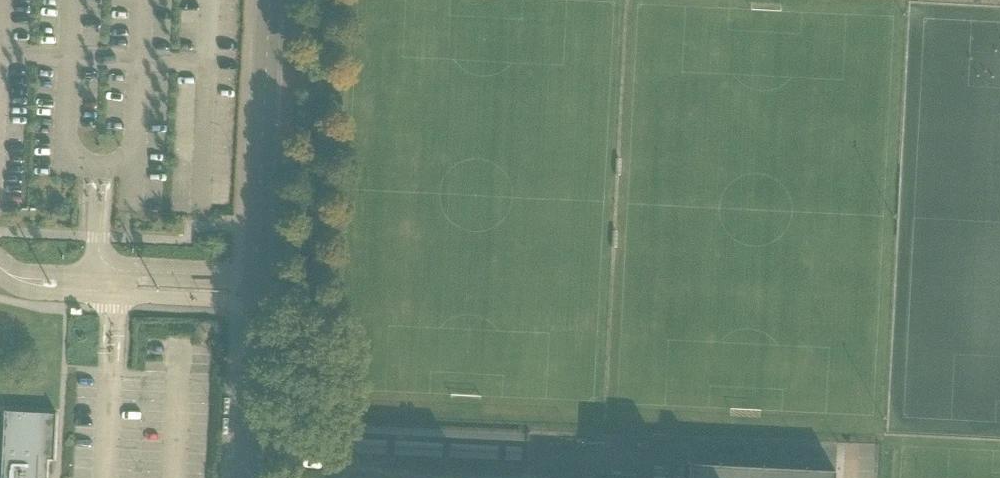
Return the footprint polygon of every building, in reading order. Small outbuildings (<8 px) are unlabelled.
[(48,460),(53,460),(53,462),(55,462),(57,413),(56,413),(56,414),(4,412),(1,477),(47,477),(48,460)] [(836,473),(690,465),(689,477),(835,477),(836,473)]
